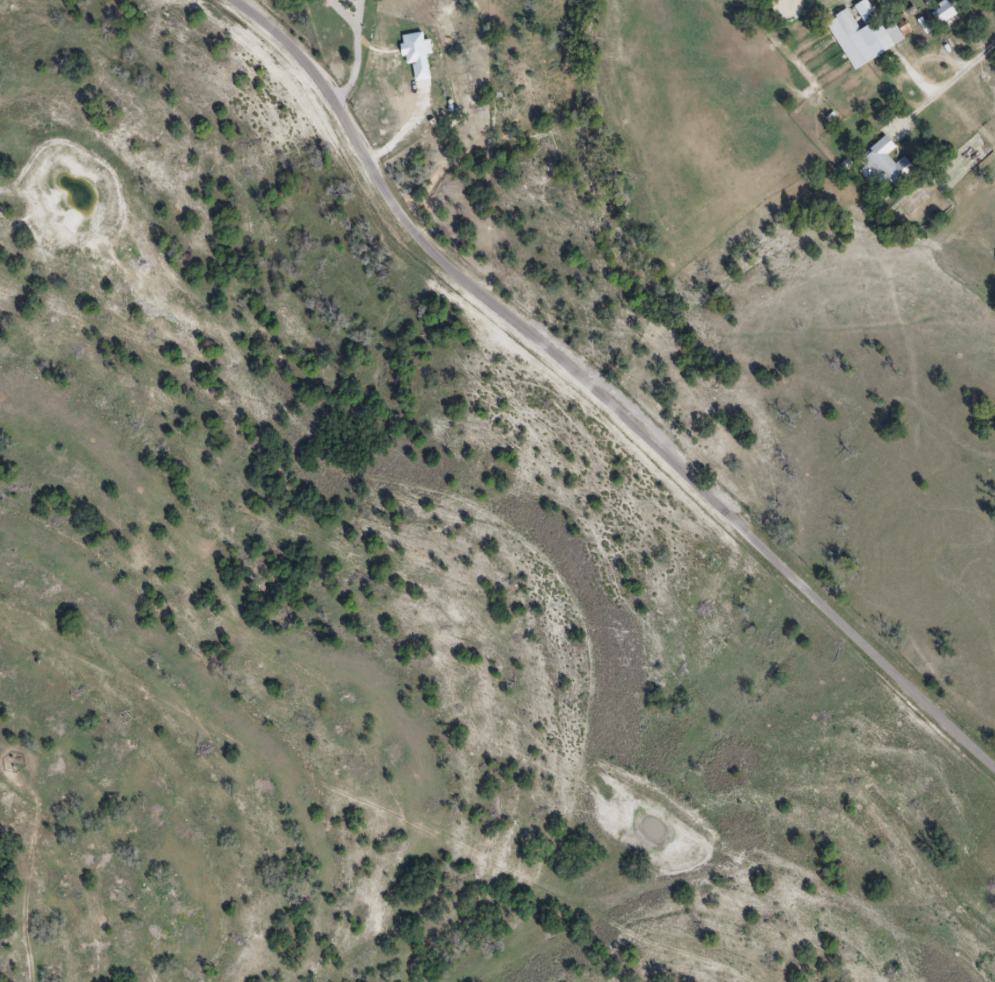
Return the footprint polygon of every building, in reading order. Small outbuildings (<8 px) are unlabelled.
[(905,41),(896,25),(885,31),(867,0),(865,0),(853,7),(864,26),(860,29),(848,10),(825,23),(854,71),(905,41)] [(932,11),(939,25),(956,16),(948,2),(932,11)] [(916,172),(904,158),(895,165),(887,156),(896,149),(885,137),(858,160),(865,168),(860,173),(874,189),(886,178),(896,189),(916,172)]
